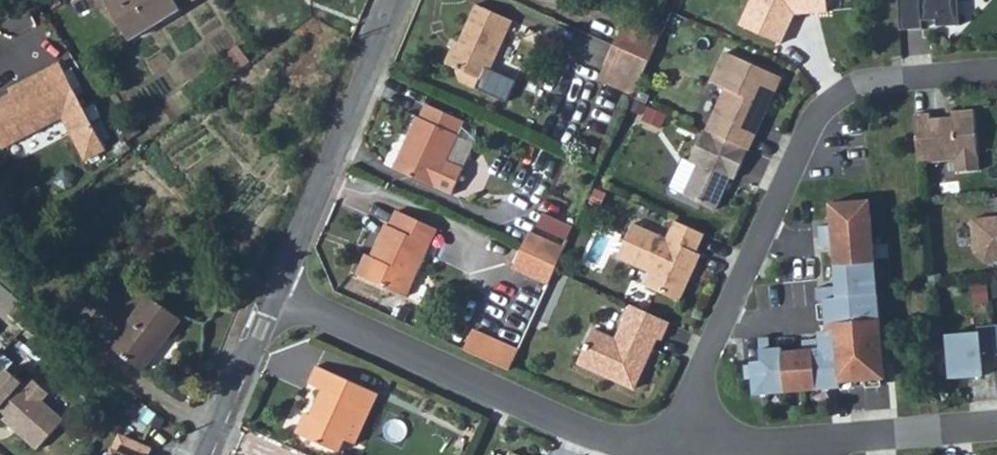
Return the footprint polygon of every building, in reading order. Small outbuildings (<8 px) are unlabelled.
[(99,7),(122,45),(172,11),(165,0),(109,0),(99,7)] [(172,11),(186,2),(184,0),(165,0),(172,11)] [(457,62),(456,65),(460,76),(477,83),(486,63),(491,65),(513,15),(479,0),(475,0),(460,36),(455,34),(445,57),(457,62)] [(780,43),(793,13),(826,11),(825,0),(750,0),(739,25),(780,43)] [(898,30),(920,28),(920,21),(934,20),(934,26),(958,25),(956,0),(896,0),(898,30)] [(612,40),(647,55),(655,37),(620,22),(612,40)] [(605,59),(639,74),(647,55),(612,40),(605,59)] [(770,99),(780,75),(726,50),(712,81),(725,88),(707,129),(747,148),(766,106),(765,105),(768,99),(770,99)] [(0,110),(0,123),(19,151),(70,115),(86,104),(58,63),(39,76),(42,80),(18,97),(0,110)] [(16,93),(18,97),(42,80),(39,76),(16,93)] [(394,161),(452,187),(465,159),(447,152),(464,113),(427,96),(420,110),(418,109),(394,161)] [(70,115),(83,134),(100,123),(86,104),(70,115)] [(929,113),(913,114),(917,162),(954,160),(955,171),(977,169),(972,109),(950,111),(950,117),(929,119),(929,113)] [(100,123),(83,134),(81,136),(95,157),(114,144),(100,123)] [(734,178),(747,148),(707,129),(704,128),(703,128),(689,160),(697,163),(683,194),(715,208),(730,176),(734,178)] [(9,205),(0,193),(0,213),(9,205)] [(864,200),(829,203),(831,224),(818,225),(820,240),(832,239),(837,286),(815,288),(816,296),(822,295),(825,327),(818,327),(819,337),(800,338),(801,348),(782,349),(781,343),(770,344),(769,331),(754,333),(756,356),(747,356),(747,360),(741,361),(742,377),(750,376),(751,392),(837,384),(836,377),(880,373),(864,200)] [(361,268),(409,291),(440,222),(399,204),(392,219),(388,218),(374,249),(370,248),(361,268)] [(969,217),(972,252),(982,260),(996,259),(996,215),(969,217)] [(696,250),(704,232),(675,218),(667,235),(633,220),(618,254),(652,269),(646,282),(680,298),(690,278),(688,272),(691,265),(694,267),(701,252),(696,250)] [(522,240),(559,256),(566,238),(530,222),(522,240)] [(514,258),(551,274),(559,256),(522,240),(514,258)] [(122,337),(155,364),(194,315),(161,289),(157,294),(136,276),(113,302),(135,321),(122,337)] [(662,337),(670,319),(632,302),(616,337),(593,326),(578,361),(635,386),(647,359),(642,357),(644,352),(651,349),(657,335),(662,337)] [(993,352),(990,321),(974,323),(975,328),(945,330),(949,375),(980,372),(978,352),(993,352)] [(471,342),(479,345),(487,327),(479,323),(471,342)] [(479,345),(513,360),(521,342),(487,327),(479,345)] [(647,359),(651,349),(644,352),(642,357),(647,359)] [(304,427),(346,445),(352,432),(361,436),(383,386),(321,359),(312,378),(327,385),(316,408),(313,406),(304,427)] [(0,375),(0,424),(37,451),(59,421),(37,404),(43,395),(26,382),(20,390),(0,375)] [(153,447),(125,434),(117,451),(111,449),(105,454),(149,454),(153,447)] [(512,446),(508,454),(532,454),(512,446)]
